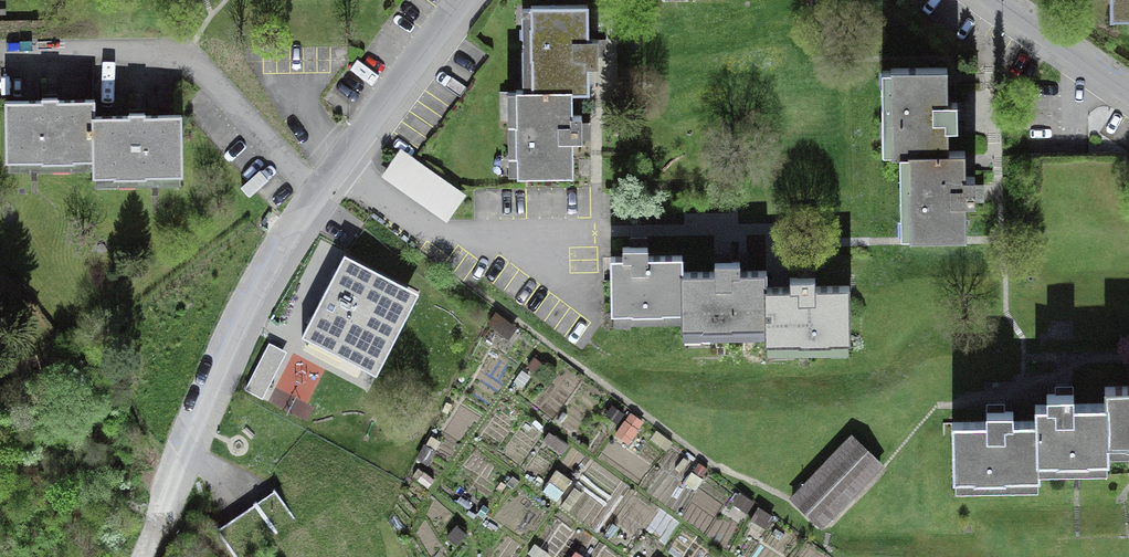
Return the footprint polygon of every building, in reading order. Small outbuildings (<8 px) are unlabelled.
[(1120,28),(1128,27),(1128,0),(1119,0),(1120,28)] [(524,13),(526,94),(588,92),(607,92),(604,10),(524,13)] [(886,162),(910,161),(973,159),(972,134),(981,134),(980,105),(971,105),(969,68),(882,72),(886,162)] [(591,175),(588,92),(526,94),(509,95),(512,178),(591,175)] [(97,109),(16,109),(17,164),(98,163),(97,118),(97,109)] [(193,116),(97,118),(98,163),(99,185),(194,183),(193,116)] [(465,200),(389,146),(368,176),(444,230),(465,200)] [(983,158),(973,159),(910,161),(913,242),(987,239),(983,158)] [(410,270),(372,250),(346,300),(327,291),(270,399),(311,420),(339,367),(355,376),(410,270)] [(684,324),(684,279),(684,262),(646,262),(646,252),(627,252),(627,265),(615,265),(615,324),(684,324)] [(716,279),(684,279),(684,324),(684,336),(767,336),(767,295),(767,279),(747,279),(747,269),(716,269),(716,279)] [(794,295),(767,295),(767,336),(767,353),(854,353),(855,296),(821,296),(821,285),(794,285),(794,295)] [(264,396),(289,352),(273,342),(247,386),(264,396)] [(1118,454),(1128,454),(1128,401),(1116,402),(1117,418),(1118,454)] [(1053,429),(1055,478),(1119,475),(1118,454),(1117,418),(1089,419),(1089,405),(1060,406),(1061,414),(1052,414),(1053,429)] [(1055,478),(1053,429),(1037,429),(1037,420),(1004,422),(1004,428),(970,430),(973,496),(1055,493),(1055,478)] [(884,461),(848,429),(791,491),(827,523),(884,461)] [(222,534),(236,556),(262,556),(302,532),(280,497),(222,534)] [(750,516),(761,546),(753,549),(756,556),(799,556),(802,555),(782,504),(750,516)]
